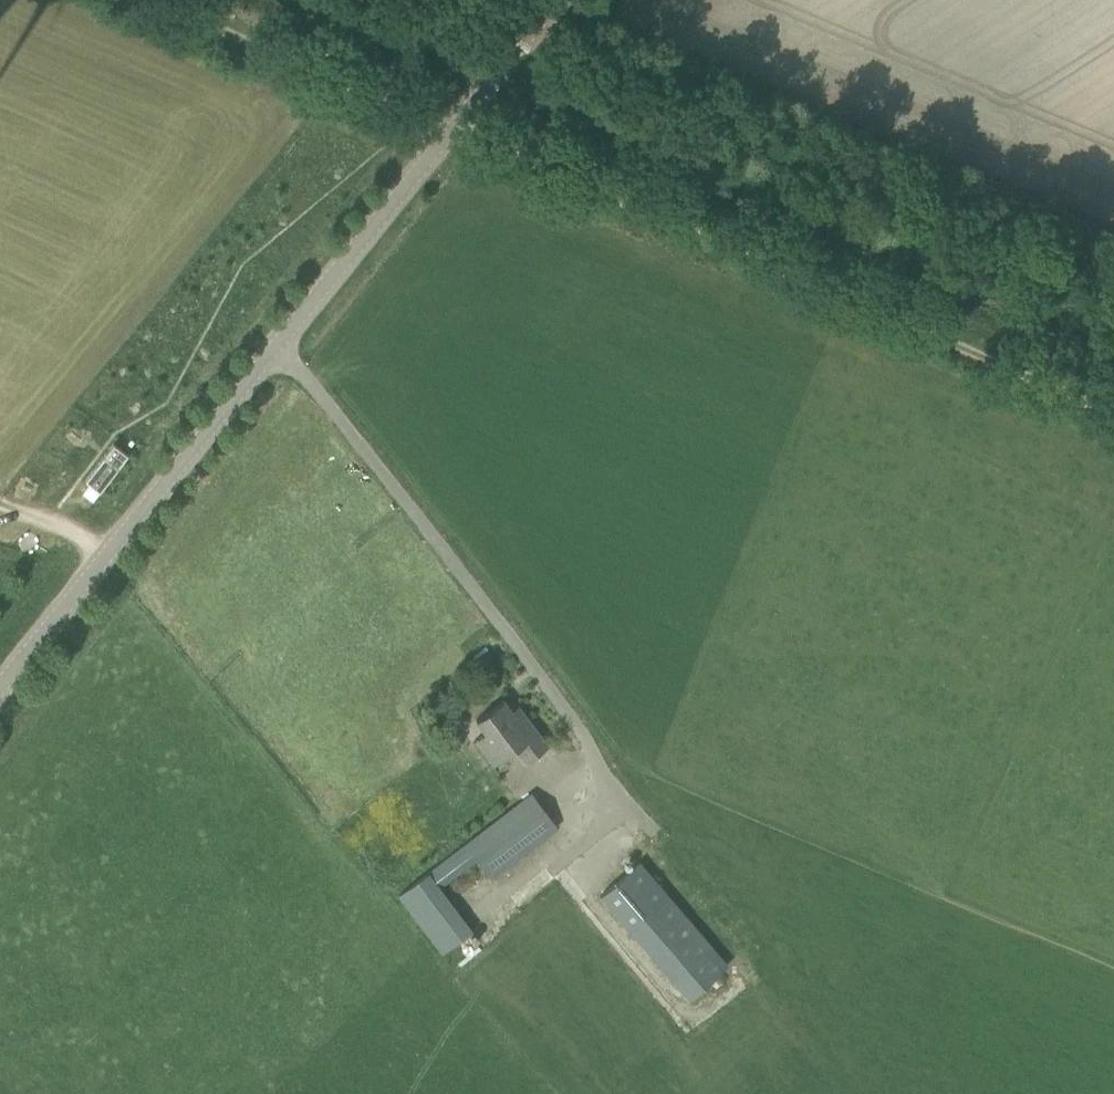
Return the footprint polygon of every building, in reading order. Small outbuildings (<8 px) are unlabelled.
[(100,471),(85,491),(99,502),(114,481),(100,471)] [(525,710),(517,716),(504,699),(477,719),(486,731),(475,740),(494,765),(516,748),(526,762),(551,744),(525,710)] [(492,879),(530,848),(558,826),(533,792),(398,894),(443,952),(474,929),(442,886),(477,860),(492,879)] [(688,998),(730,963),(642,859),(600,895),(688,998)]
